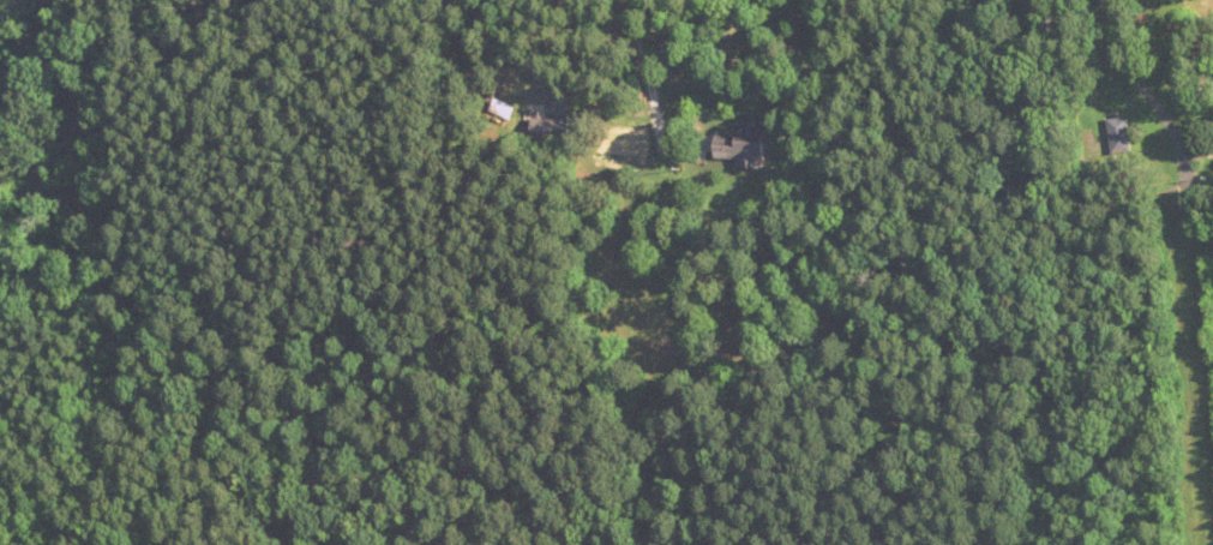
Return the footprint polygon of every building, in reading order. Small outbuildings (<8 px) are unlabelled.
[(491,110),(512,119),(517,107),(497,98),(491,110)] [(1131,118),(1111,116),(1108,146),(1128,148),(1131,118)] [(532,145),(568,145),(568,118),(532,118),(532,145)] [(736,166),(764,166),(764,126),(738,126),(738,134),(715,134),(715,158),(736,158),(736,166)]
